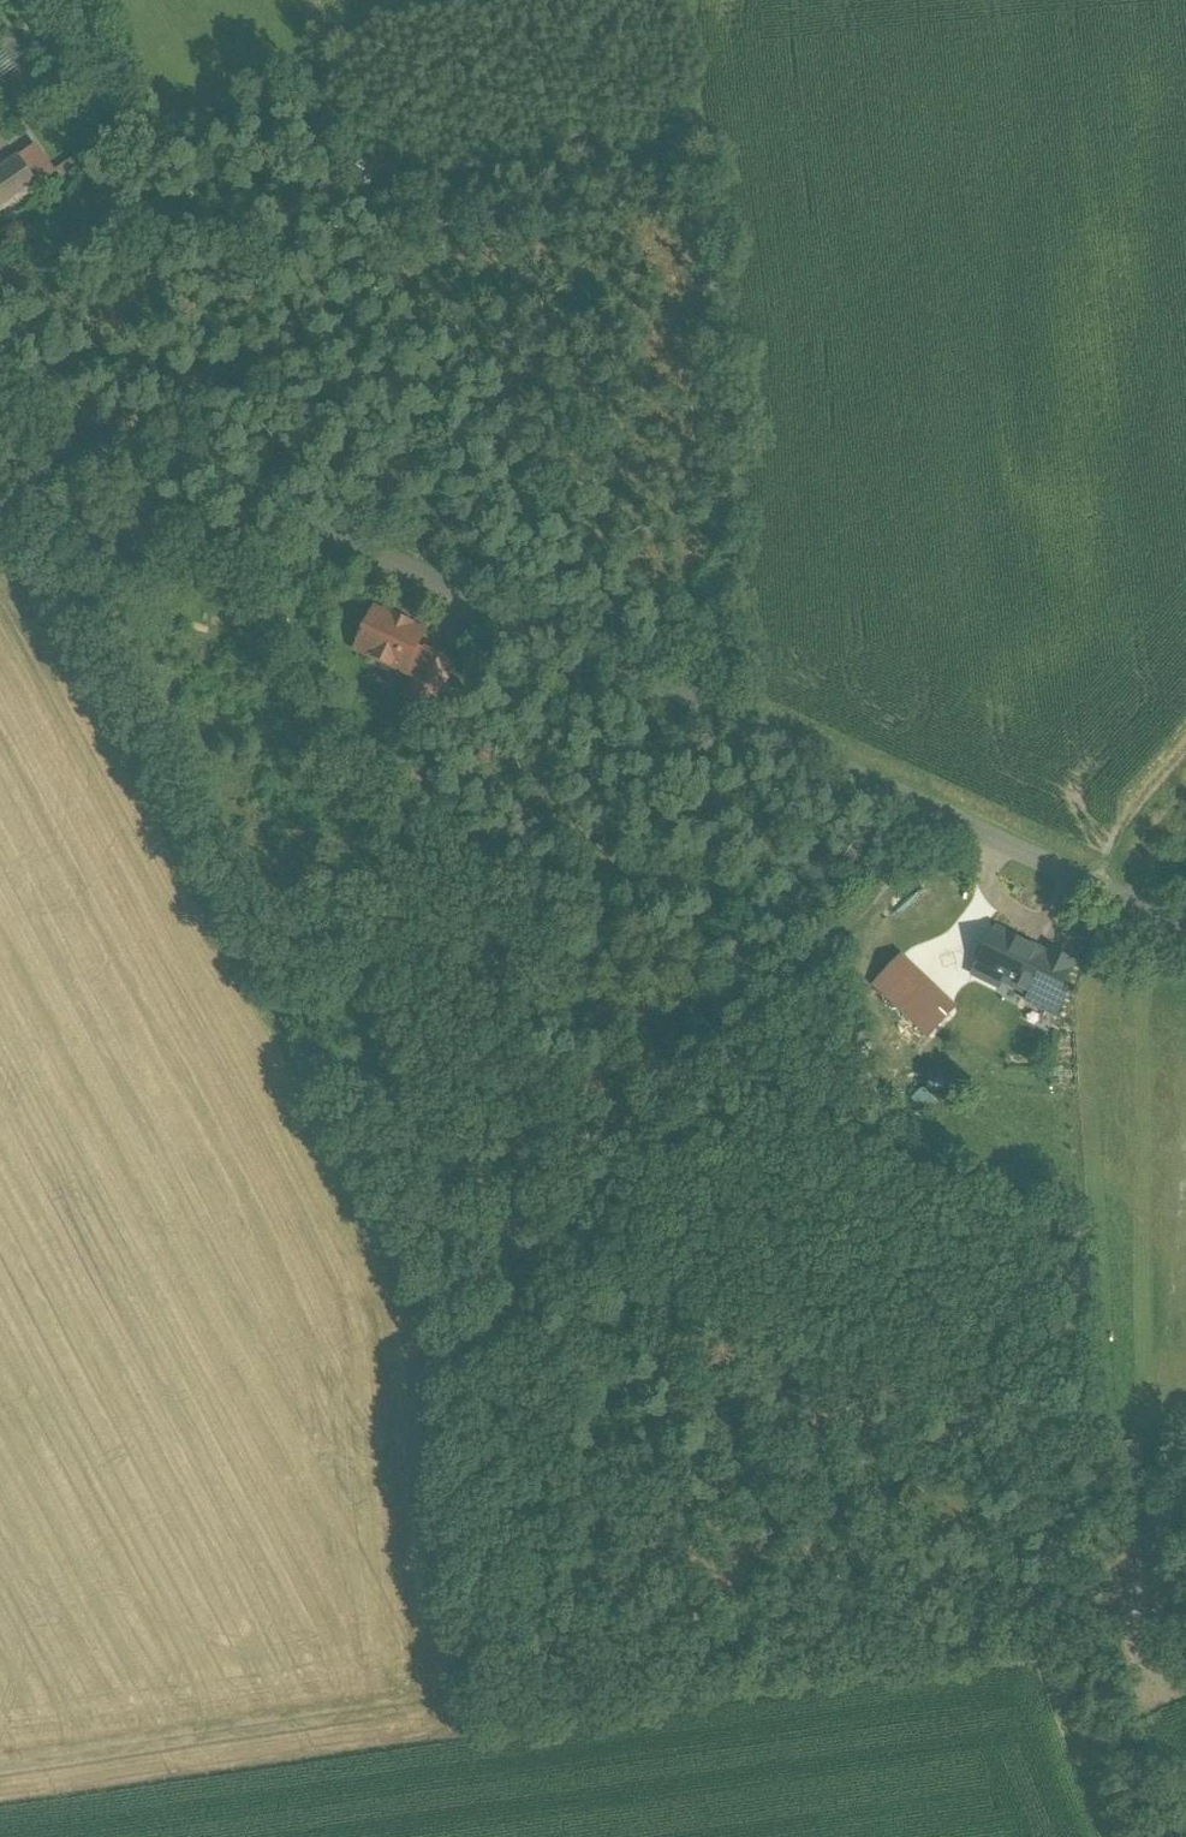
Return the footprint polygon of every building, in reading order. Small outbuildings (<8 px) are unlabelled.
[(0,171),(0,205),(3,210),(37,187),(18,159),(0,171)] [(432,635),(376,609),(353,657),(412,685),(404,702),(434,716),(456,669),(423,653),(432,635)] [(1082,968),(998,929),(976,975),(1061,1014),(1082,968)]
